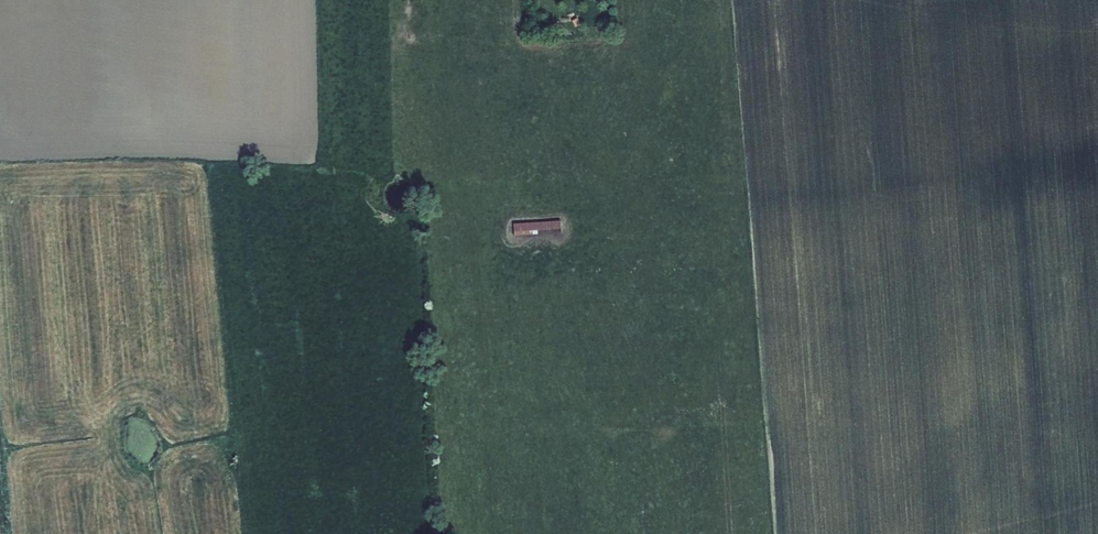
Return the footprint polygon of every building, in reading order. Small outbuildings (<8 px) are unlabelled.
[(513,224),(514,236),(561,232),(560,221),(513,224)]
